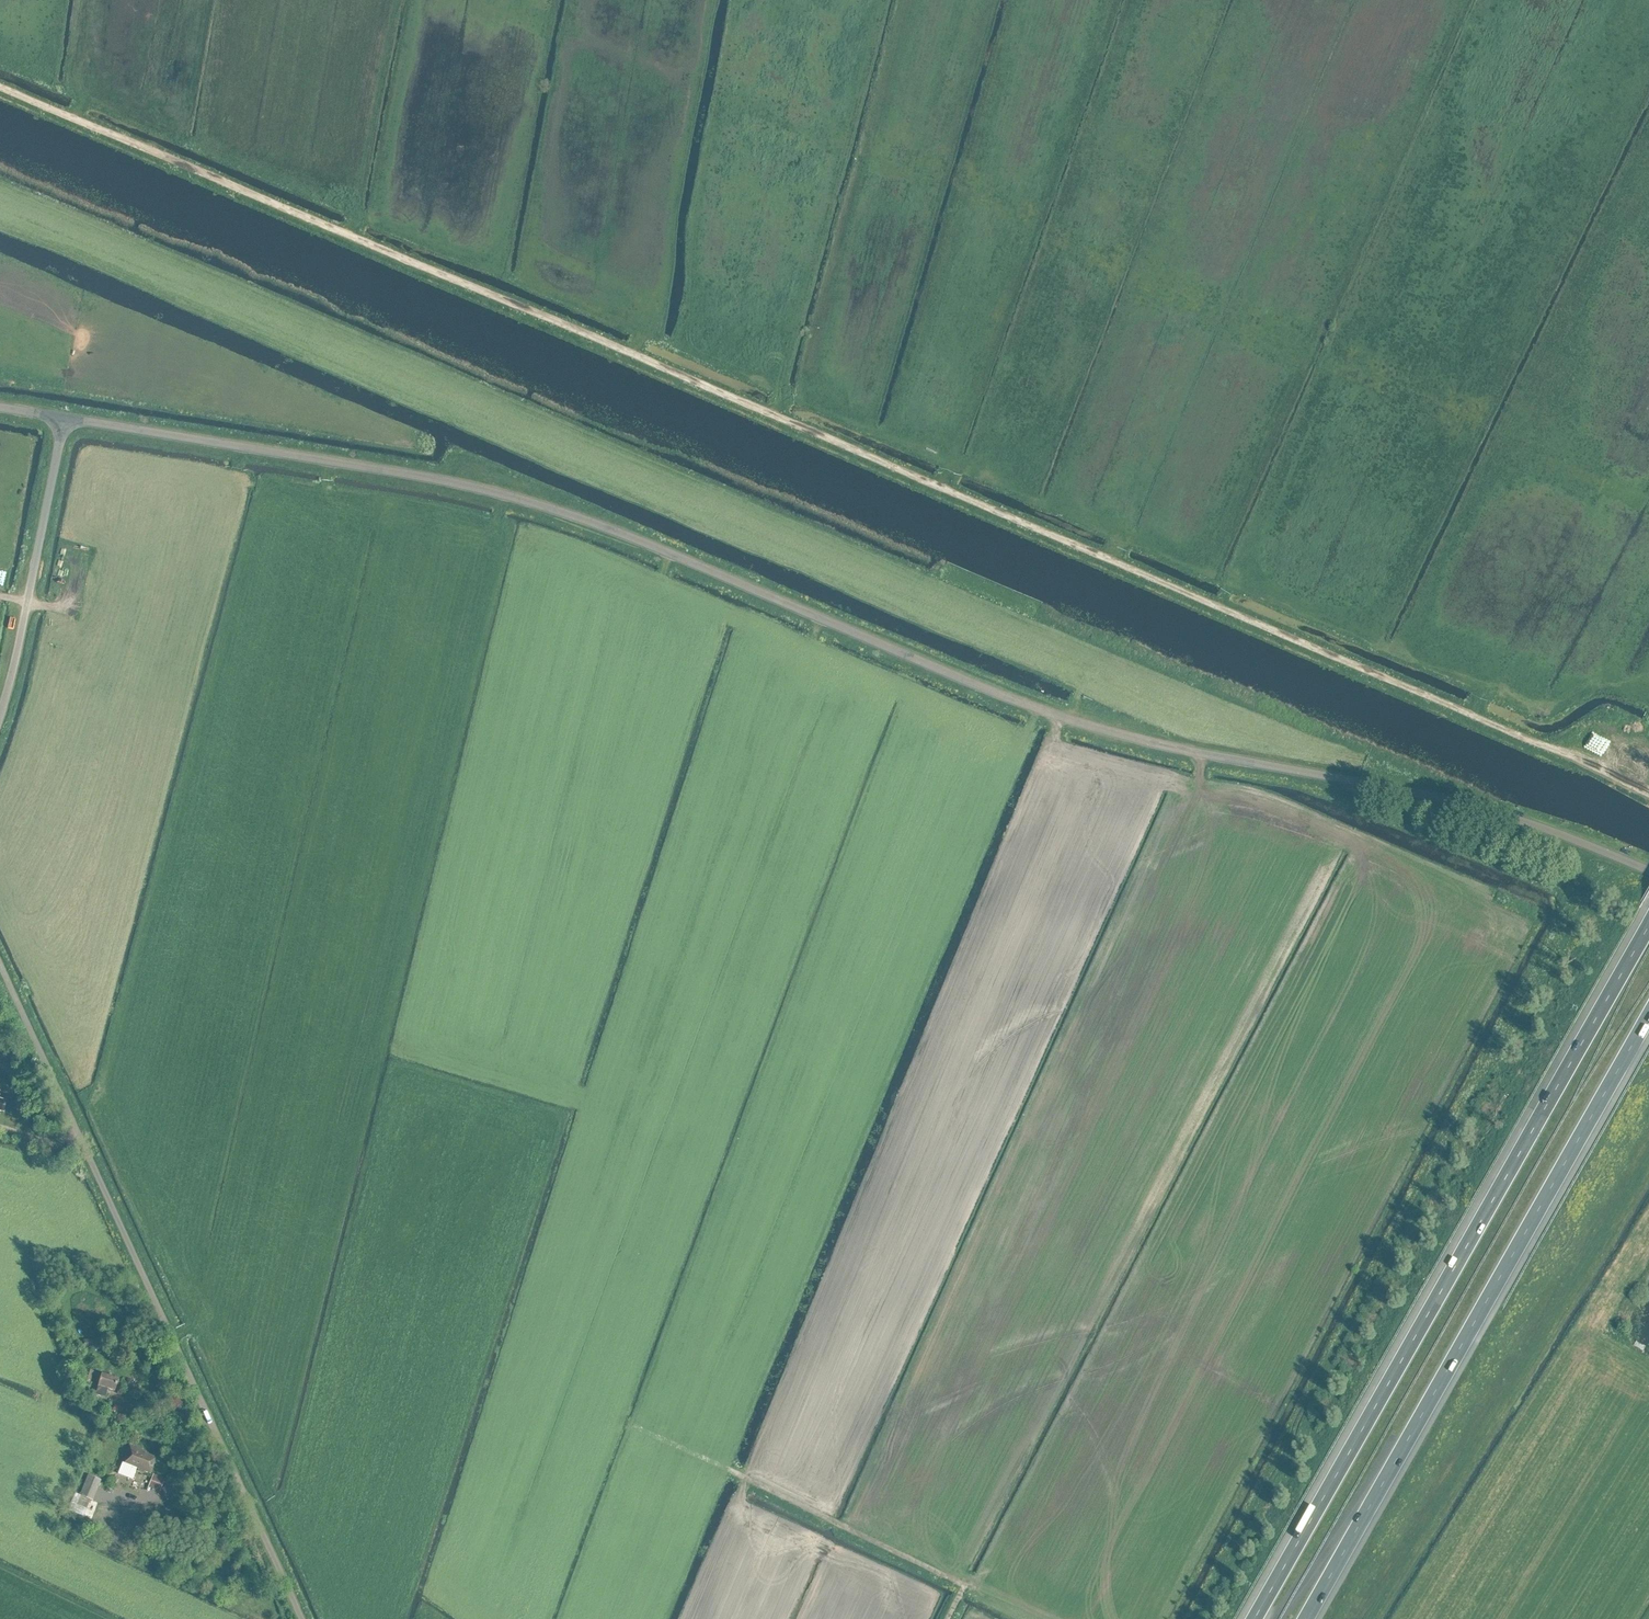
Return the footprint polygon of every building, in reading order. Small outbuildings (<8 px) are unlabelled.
[(85,1348),(101,1345),(100,1337),(83,1340),(85,1348)] [(114,1391),(118,1380),(81,1368),(78,1379),(89,1383),(90,1380),(98,1383),(97,1386),(98,1386),(95,1395),(104,1398),(107,1389),(114,1391)] [(149,1473),(155,1458),(144,1454),(145,1452),(129,1446),(121,1465),(142,1473),(143,1471),(149,1473)] [(165,1479),(153,1474),(147,1488),(159,1493),(165,1479)] [(93,1501),(101,1481),(87,1475),(79,1495),(93,1501)]
